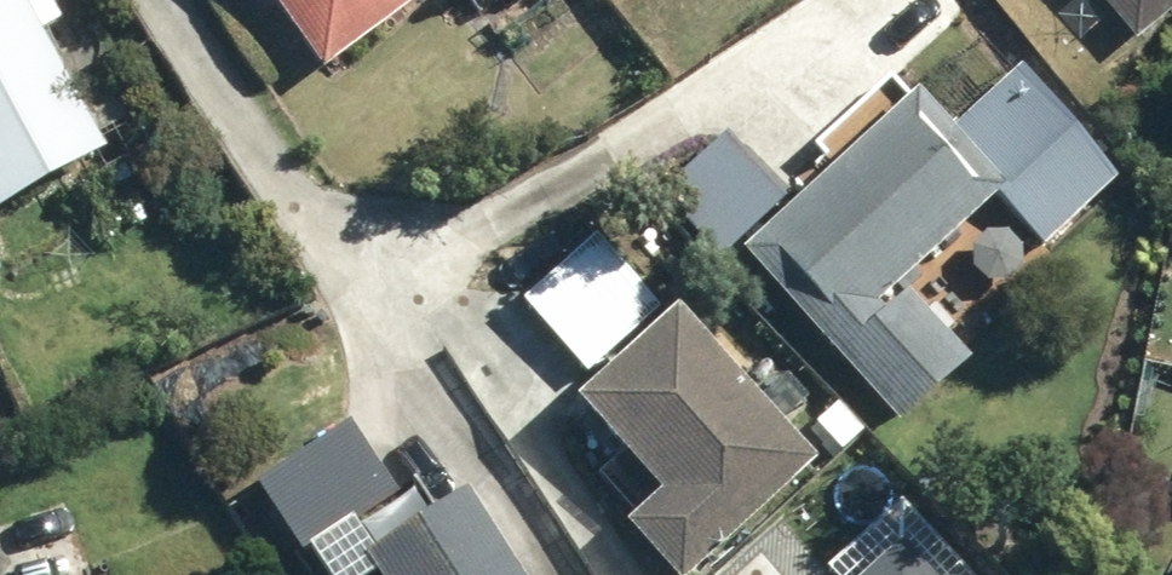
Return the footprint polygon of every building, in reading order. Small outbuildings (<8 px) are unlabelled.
[(47,0),(0,0),(0,208),(123,145),(47,0)] [(331,65),(426,2),(424,0),(287,0),(331,65)] [(1146,41),(1171,19),(1171,0),(1112,0),(1146,41)] [(933,81),(752,250),(914,421),(985,355),(914,279),(1007,192),(1057,245),(1137,169),(1034,59),(969,119),(933,81)] [(738,125),(678,176),(739,246),(798,195),(738,125)] [(693,299),(585,394),(672,491),(639,520),(688,574),(699,574),(768,515),(799,550),(841,514),(810,479),(834,458),(693,299)] [(263,477),(323,574),(392,574),(395,573),(397,574),(539,574),(484,485),(426,520),(362,417),(263,477)] [(901,543),(865,574),(930,574),(901,543)]
